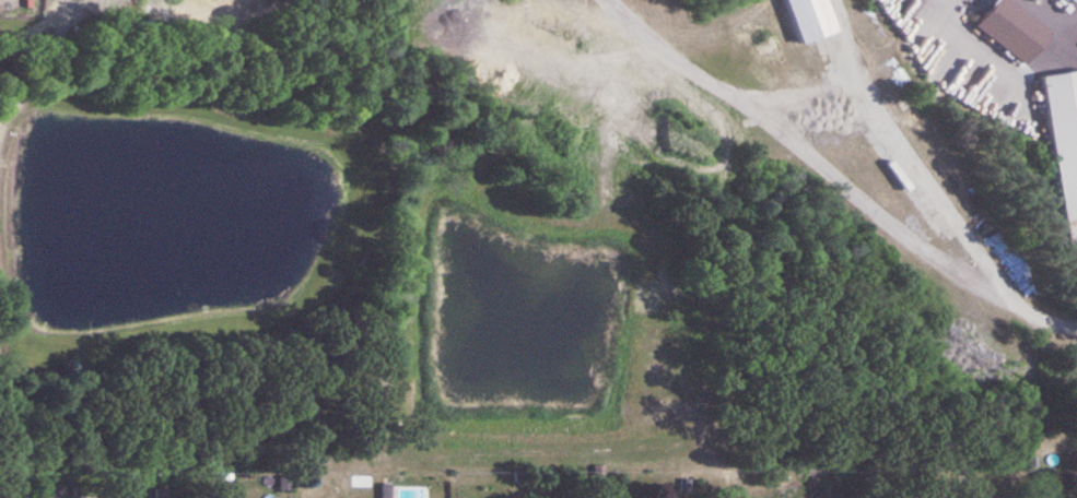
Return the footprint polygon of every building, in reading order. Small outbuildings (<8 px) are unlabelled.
[(838,35),(828,0),(788,0),(801,46),(838,35)] [(978,30),(1030,67),(1054,33),(1007,0),(999,0),(978,30)] [(1069,245),(1076,244),(1076,73),(1044,78),(1069,245)]
